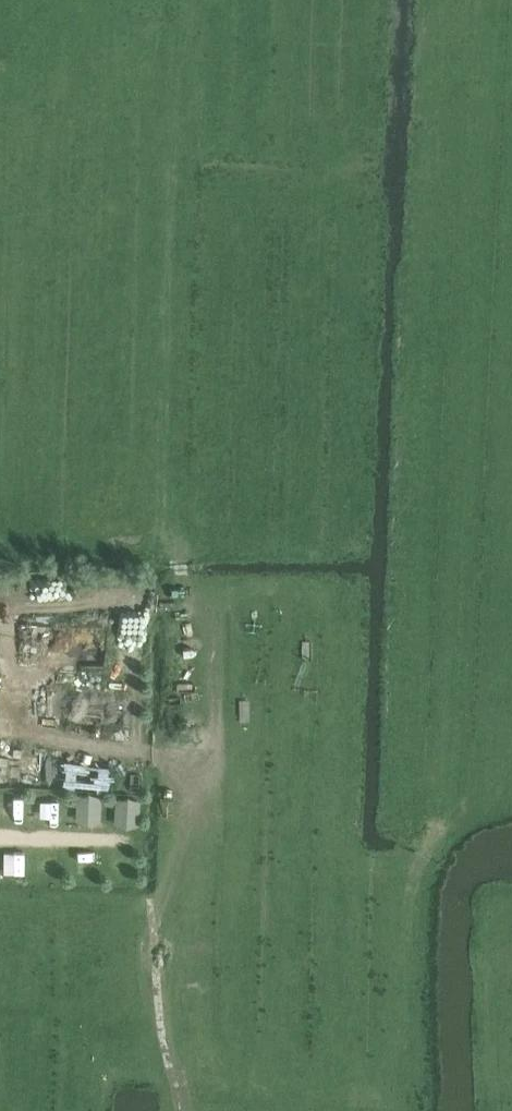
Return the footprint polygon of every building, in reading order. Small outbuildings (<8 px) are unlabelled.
[(48,758),(47,780),(103,785),(104,783),(112,783),(114,763),(48,758)] [(103,794),(79,793),(78,819),(102,820),(103,794)]
